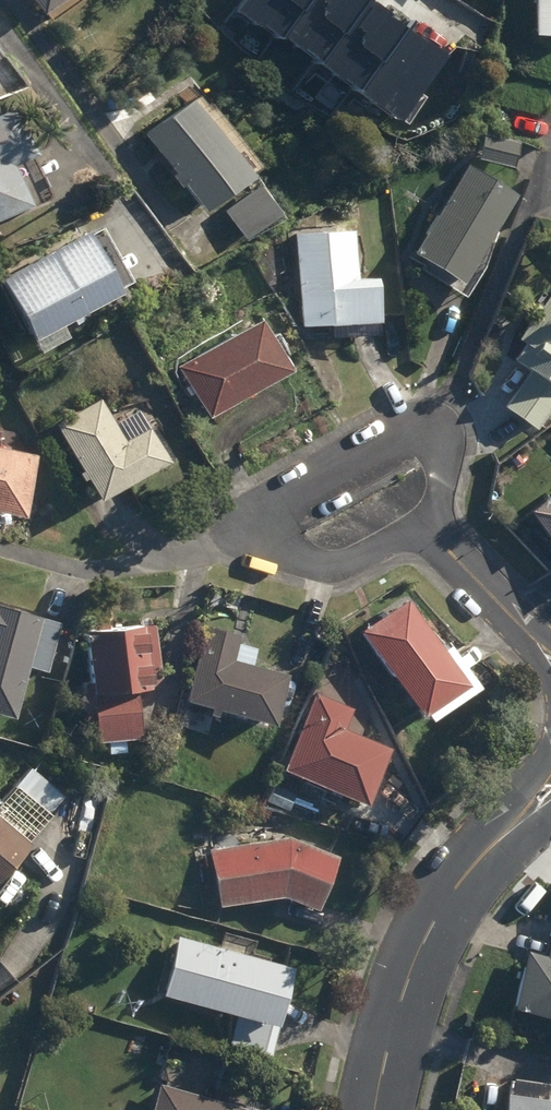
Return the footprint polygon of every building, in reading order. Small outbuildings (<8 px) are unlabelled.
[(46,14),(66,0),(37,0),(46,14)] [(283,38),(286,35),(314,0),(246,0),(242,5),(283,38)] [(286,35),(322,63),(372,1),(371,0),(314,0),(286,35)] [(550,37),(550,0),(539,0),(538,36),(550,37)] [(372,1),(322,63),(359,93),(409,31),(372,1)] [(409,31),(359,93),(396,123),(450,56),(413,26),(409,31)] [(187,186),(209,213),(257,174),(195,99),(149,136),(169,159),(163,164),(183,189),(187,186)] [(35,207),(16,166),(39,156),(18,109),(0,118),(0,223),(35,207)] [(481,160),(517,169),(523,144),(487,136),(481,160)] [(417,255),(465,285),(521,196),(473,165),(417,255)] [(263,186),(227,212),(248,241),(284,215),(263,186)] [(3,278),(38,342),(127,293),(108,259),(114,255),(103,237),(97,241),(91,230),(3,278)] [(304,322),(304,326),(383,323),(381,278),(359,279),(357,232),(299,234),(302,303),(298,303),(299,322),(304,322)] [(540,431),(550,416),(550,298),(521,340),(529,346),(517,361),(532,371),(507,407),(540,431)] [(182,369),(212,420),(295,371),(266,320),(182,369)] [(96,485),(104,500),(172,463),(154,430),(127,445),(103,400),(59,424),(86,472),(82,474),(90,489),(96,485)] [(12,443),(17,444),(21,440),(21,435),(18,431),(12,431),(8,435),(8,439),(12,443)] [(27,517),(39,458),(0,449),(0,511),(27,517)] [(535,514),(550,536),(550,502),(535,514)] [(429,714),(436,723),(483,688),(450,644),(445,648),(410,600),(365,634),(426,715),(429,714)] [(18,720),(32,668),(50,673),(63,624),(0,608),(0,715),(18,720)] [(100,728),(101,745),(146,741),(142,693),(156,691),(156,686),(158,686),(156,670),(163,670),(159,626),(91,632),(95,684),(86,685),(89,728),(100,728)] [(222,712),(279,726),(292,676),(237,662),(244,636),(208,627),(189,703),(212,709),(211,716),(220,718),(222,712)] [(287,773),(371,806),(393,749),(348,731),(356,710),(317,695),(287,773)] [(35,845),(31,842),(52,817),(50,816),(66,797),(32,768),(3,803),(5,804),(0,810),(0,886),(35,845)] [(284,899),(319,912),(340,858),(290,841),(213,852),(223,909),(284,899)] [(550,1026),(550,941),(541,938),(536,960),(516,955),(501,1012),(550,1026)] [(166,997),(282,1028),(298,969),(181,939),(166,997)] [(163,1086),(157,1109),(248,1109),(163,1086)] [(503,1093),(501,1109),(550,1109),(550,1100),(503,1093)]
